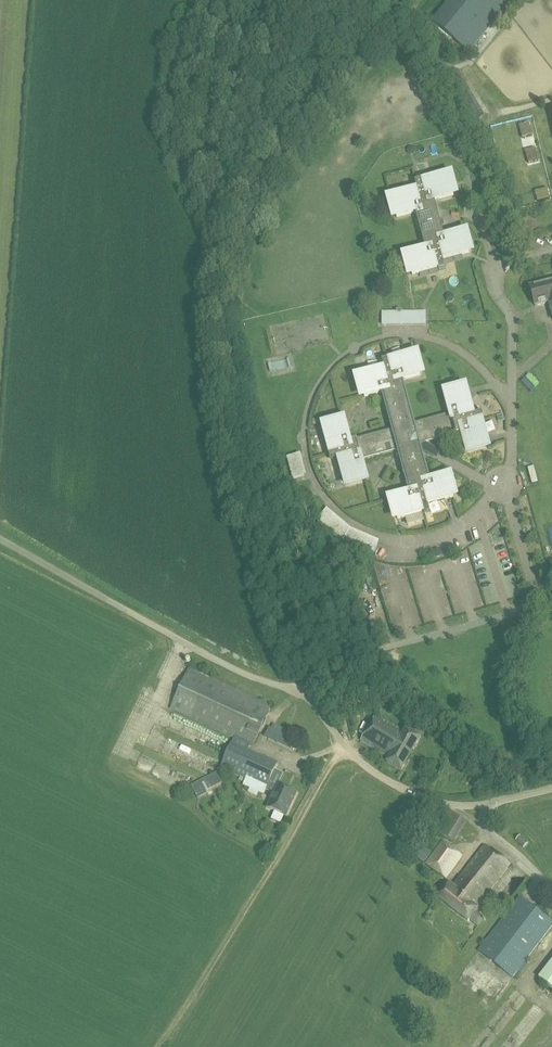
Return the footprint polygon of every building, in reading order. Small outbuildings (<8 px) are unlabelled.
[(470,53),(513,0),(449,0),(432,21),(470,53)] [(449,76),(475,121),(485,115),(459,70),(449,76)] [(529,123),(519,126),(522,138),(532,135),(529,123)] [(454,143),(458,157),(469,155),(466,140),(454,143)] [(412,146),(409,147),(407,150),(408,153),(411,155),(414,154),(416,151),(415,148),(412,146)] [(535,148),(526,151),(529,163),(539,160),(535,148)] [(407,255),(413,275),(439,268),(439,270),(446,269),(444,260),(470,253),(464,233),(445,238),(435,201),(454,196),(448,175),(423,182),(422,180),(416,182),(418,190),(392,197),(397,218),(416,213),(426,250),(407,255)] [(549,193),(537,196),(538,201),(550,198),(549,193)] [(551,313),(551,281),(530,287),(535,306),(549,302),(551,313)] [(450,294),(447,295),(445,298),(446,301),(449,302),(452,301),(454,299),(453,295),(450,294)] [(381,312),(382,326),(426,326),(426,312),(381,312)] [(392,498),(398,519),(424,512),(422,505),(454,497),(448,476),(430,480),(421,450),(426,442),(462,432),(467,451),(489,445),(482,419),(475,420),(467,389),(446,395),(451,413),(414,423),(402,380),(421,375),(415,354),(389,361),(390,367),(359,376),(365,397),(383,392),(393,429),(350,440),(345,422),(324,428),(331,454),(337,452),(346,484),(367,478),(362,460),(399,450),(410,493),(392,498)] [(298,365),(274,367),(275,377),(299,375),(298,365)] [(286,457),(292,479),(306,475),(300,453),(286,457)] [(343,540),(374,553),(380,541),(351,529),(327,508),(318,519),(343,540)] [(189,667),(170,709),(234,738),(221,767),(246,779),(243,785),(250,788),(248,792),(258,797),(261,791),(265,792),(265,790),(269,782),(278,765),(247,751),(250,746),(253,747),(272,705),(189,667)] [(373,707),(381,711),(385,705),(378,700),(373,707)] [(387,762),(402,771),(421,737),(406,728),(404,731),(377,715),(361,742),(389,758),(387,762)] [(406,715),(402,720),(407,724),(412,718),(406,715)] [(364,731),(370,725),(365,721),(360,726),(364,731)] [(264,736),(292,750),(297,740),(269,726),(264,736)] [(191,786),(197,796),(222,783),(217,773),(191,786)] [(297,793),(279,784),(278,786),(269,782),(265,790),(274,795),(267,810),(285,819),(297,793)] [(439,833),(452,841),(465,821),(451,813),(439,833)] [(516,840),(524,848),(529,843),(521,835),(516,840)] [(427,864),(446,878),(462,856),(443,842),(427,864)] [(410,853),(425,863),(432,853),(418,843),(410,853)] [(470,920),(478,926),(485,918),(477,911),(478,909),(477,908),(511,864),(486,846),(461,876),(460,876),(453,885),(450,883),(439,898),(469,921),(470,920)] [(513,978),(551,928),(551,921),(519,895),(477,950),(513,978)] [(551,988),(551,961),(539,978),(551,988)]
